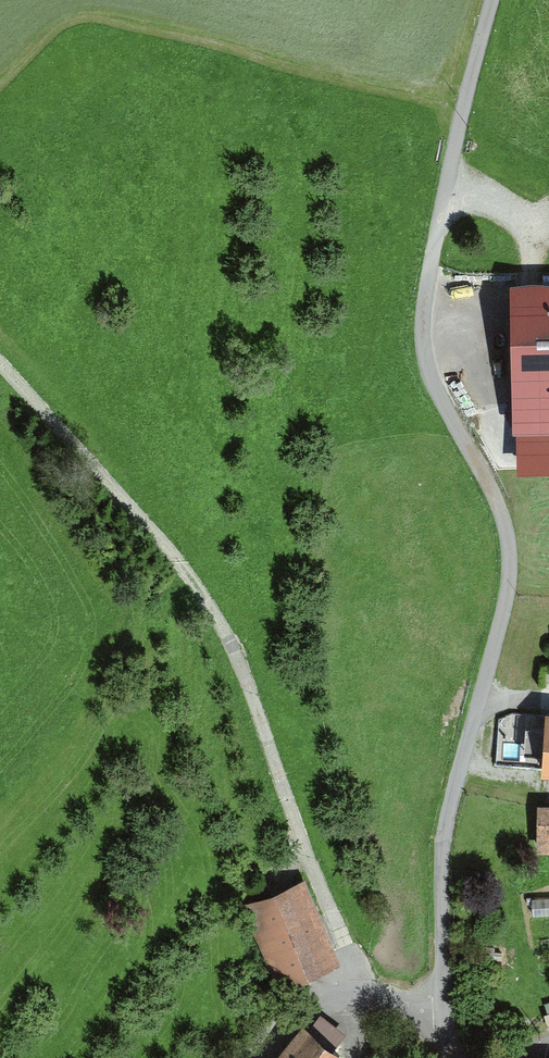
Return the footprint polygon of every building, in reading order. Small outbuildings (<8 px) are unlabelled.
[(514,291),(518,476),(548,476),(548,290),(514,291)] [(545,716),(540,776),(548,777),(548,716),(545,716)] [(548,853),(548,807),(541,806),(539,852),(548,853)] [(276,984),(337,961),(307,881),(246,903),(276,984)] [(304,1025),(277,1057),(344,1057),(304,1025)]
